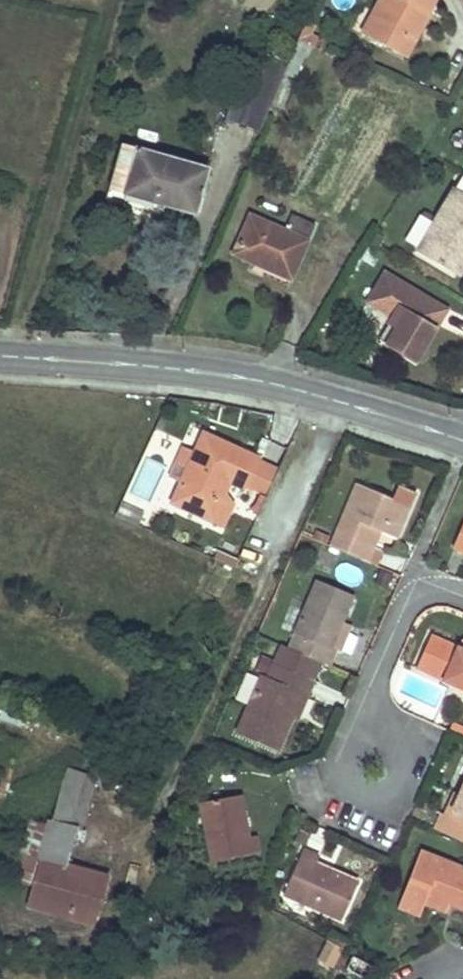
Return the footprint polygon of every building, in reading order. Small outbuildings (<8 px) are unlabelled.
[(373,10),(382,14),(375,25),(405,42),(423,9),(431,14),(439,0),(379,0),(373,10)] [(423,9),(405,42),(413,46),(431,14),(423,9)] [(382,14),(373,10),(367,21),(375,25),(382,14)] [(316,25),(308,21),(299,40),(316,48),(321,37),(312,33),(316,25)] [(285,75),(286,71),(288,66),(272,60),(266,74),(243,66),(226,124),(259,134),(271,106),(285,75)] [(285,75),(271,106),(282,111),(295,79),(285,75)] [(156,197),(155,201),(154,204),(196,216),(209,171),(123,145),(109,192),(125,196),(127,189),(156,197)] [(156,197),(127,189),(125,196),(154,204),(155,201),(156,197)] [(417,253),(453,274),(462,257),(462,193),(456,189),(417,253)] [(292,278),(303,252),(315,226),(292,216),(284,233),(252,218),(234,256),(256,266),(257,263),(292,278)] [(453,274),(461,279),(462,275),(462,257),(453,274)] [(415,361),(447,309),(387,272),(369,302),(394,317),(401,321),(396,328),(387,344),(415,361)] [(401,321),(394,317),(389,324),(396,328),(401,321)] [(210,525),(222,497),(227,486),(241,492),(263,501),(277,471),(255,461),(201,436),(191,458),(179,487),(171,508),(210,525)] [(179,487),(191,458),(177,452),(165,481),(179,487)] [(382,532),(389,536),(396,539),(410,507),(359,484),(331,548),(363,561),(369,548),(377,530),(382,532)] [(222,497),(210,525),(221,530),(231,508),(222,497)] [(460,533),(454,547),(462,551),(462,526),(460,533)] [(331,537),(316,530),(313,538),(328,545),(331,537)] [(369,548),(375,550),(382,532),(377,530),(369,548)] [(363,561),(369,564),(375,550),(369,548),(363,561)] [(336,651),(334,650),(331,648),(342,622),(353,596),(318,580),(289,648),(323,663),(330,666),(336,651)] [(353,627),(342,622),(331,648),(334,650),(336,651),(342,653),(353,627)] [(445,643),(431,636),(416,668),(462,689),(462,650),(460,649),(445,643)] [(323,663),(289,648),(282,646),(269,676),(268,678),(263,676),(237,734),(278,752),(294,716),(303,694),(309,697),(313,689),(323,663)] [(165,659),(159,656),(156,663),(162,665),(165,659)] [(294,716),(300,719),(309,697),(303,694),(294,716)] [(453,724),(449,732),(457,736),(461,727),(453,724)] [(3,799),(12,769),(0,765),(0,798),(3,799)] [(87,797),(90,793),(94,790),(96,782),(65,771),(60,789),(87,797)] [(87,797),(60,789),(50,823),(77,831),(87,797)] [(439,821),(435,829),(462,842),(462,789),(460,794),(450,816),(443,813),(439,821)] [(460,794),(453,791),(443,813),(450,816),(460,794)] [(259,854),(257,846),(256,837),(250,838),(245,812),(242,796),(203,802),(213,862),(259,854)] [(31,885),(28,896),(25,907),(91,927),(106,879),(66,867),(77,831),(50,823),(48,829),(29,823),(20,855),(39,861),(31,885)] [(461,875),(462,870),(462,866),(421,850),(403,893),(408,895),(402,910),(419,917),(423,905),(428,903),(447,911),(451,903),(462,907),(462,876),(461,875)] [(359,883),(338,873),(317,864),(320,858),(304,851),(284,895),(342,921),(359,883)] [(39,861),(20,855),(12,879),(31,885),(39,861)] [(408,895),(403,893),(397,908),(402,910),(408,895)] [(343,950),(350,953),(354,946),(332,935),(329,942),(343,950)] [(343,950),(329,942),(318,962),(333,970),(343,950)] [(345,972),(364,978),(367,978),(373,964),(351,956),(345,972)]
